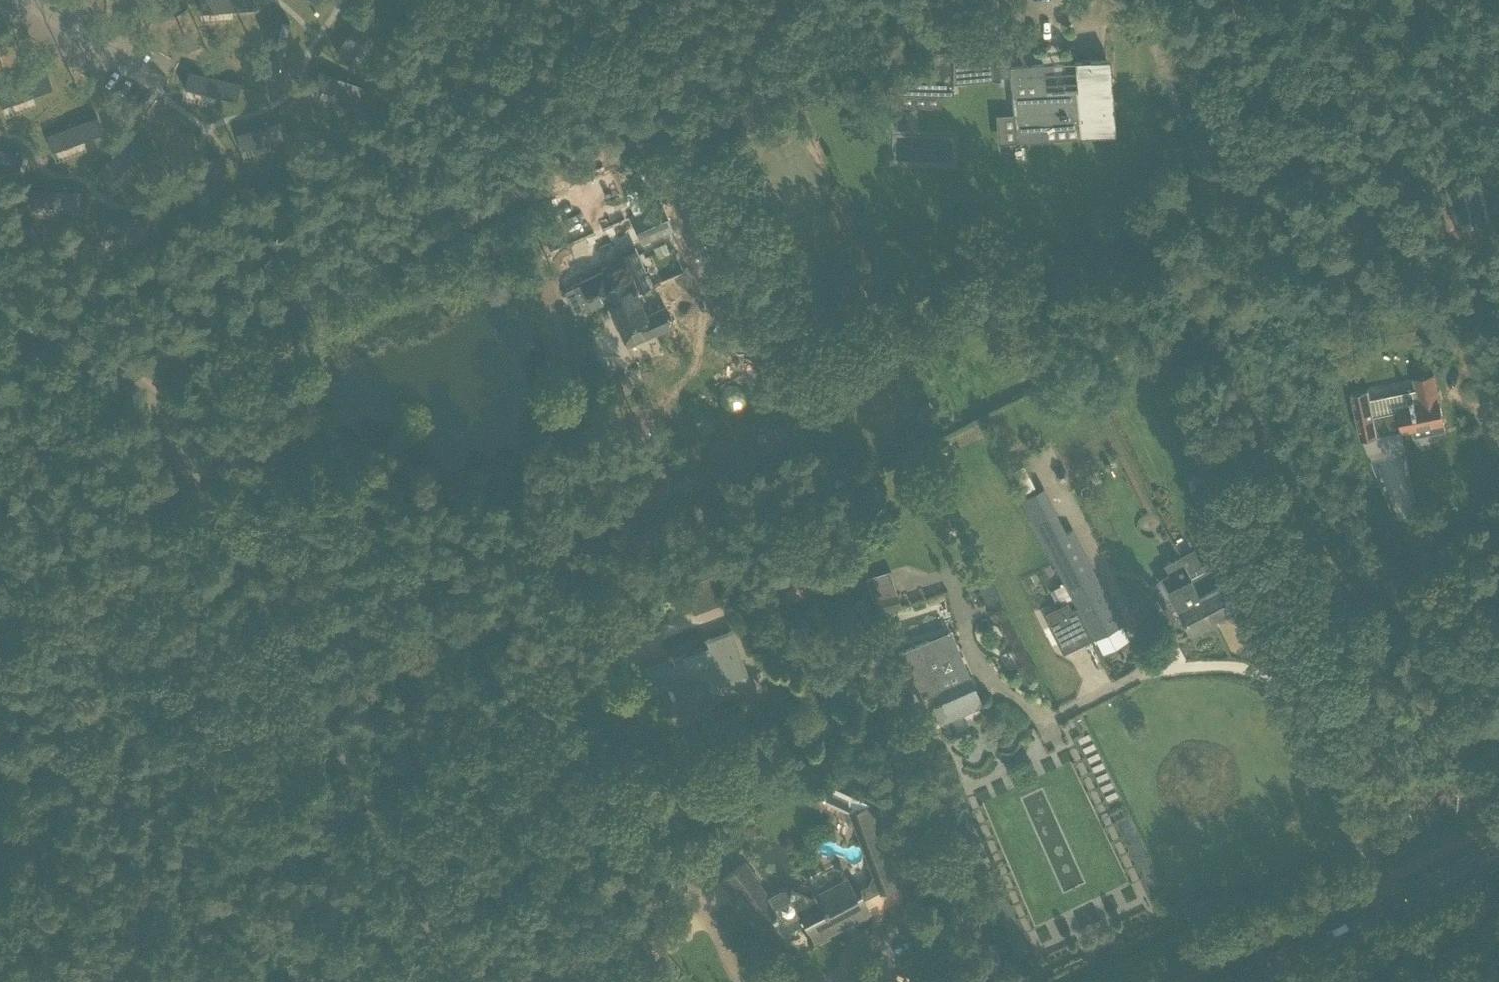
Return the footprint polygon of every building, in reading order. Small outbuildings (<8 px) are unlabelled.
[(200,12),(232,10),(253,8),(253,0),(199,0),(200,12)] [(362,10),(336,51),(351,60),(377,20),(362,10)] [(273,18),(260,73),(277,77),(290,22),(273,18)] [(895,74),(894,94),(897,94),(941,95),(953,96),(953,84),(1000,81),(999,77),(1010,76),(1013,113),(1015,141),(1020,141),(1044,139),(1042,118),(1078,115),(1080,136),(1115,133),(1109,58),(1107,58),(1106,58),(1075,61),(1073,61),(1076,90),(1045,93),(1042,63),(1009,66),(1007,45),(953,50),(953,54),(899,51),(898,75),(895,74)] [(319,69),(312,85),(337,96),(355,104),(362,88),(319,69)] [(188,70),(184,87),(215,95),(237,100),(241,83),(188,70)] [(0,88),(0,102),(2,107),(52,89),(46,72),(0,88)] [(96,116),(46,135),(52,151),(102,132),(96,116)] [(282,120),(236,133),(241,150),(287,137),(282,120)] [(133,135),(95,172),(107,185),(145,148),(133,135)] [(16,172),(22,156),(0,148),(0,166),(16,172)] [(34,187),(32,204),(79,209),(81,193),(34,187)] [(642,241),(671,229),(660,205),(632,217),(642,241)] [(665,241),(653,247),(657,255),(669,250),(665,241)] [(602,270),(588,276),(579,281),(590,308),(602,303),(601,300),(607,298),(627,344),(674,323),(666,305),(646,314),(638,294),(652,288),(635,248),(620,255),(630,277),(609,286),(602,270)] [(1401,427),(1402,430),(1444,421),(1440,401),(1439,402),(1433,375),(1415,379),(1419,400),(1414,401),(1413,397),(1410,398),(1411,402),(1373,409),(1369,388),(1351,392),(1360,435),(1401,427)] [(1066,532),(1043,544),(1063,581),(1071,597),(1076,607),(1077,607),(1093,637),(1094,637),(1121,623),(1072,529),(1066,532)] [(1203,565),(1190,572),(1216,622),(1237,611),(1223,583),(1252,568),(1241,548),(1229,554),(1228,552),(1204,565),(1203,565)] [(1190,572),(1186,566),(1159,580),(1168,597),(1174,594),(1194,633),(1216,622),(1190,572)] [(686,584),(700,623),(729,613),(714,574),(686,584)] [(990,581),(979,586),(989,609),(1001,603),(990,581)] [(896,593),(872,600),(876,614),(901,607),(896,593)] [(1049,620),(1047,621),(1063,652),(1093,637),(1077,607),(1076,607),(1071,609),(1049,620)] [(670,656),(671,658),(636,671),(644,693),(663,687),(661,681),(678,675),(685,694),(713,684),(718,699),(754,686),(734,629),(707,639),(709,646),(694,651),(696,656),(688,659),(686,654),(675,658),(674,655),(670,656)] [(960,658),(942,666),(930,639),(898,653),(918,699),(938,690),(944,705),(935,709),(941,723),(981,705),(960,658)] [(759,881),(745,861),(720,878),(770,947),(790,932),(789,930),(803,923),(812,941),(870,911),(863,899),(878,890),(880,892),(900,884),(868,804),(847,812),(872,874),(869,877),(868,879),(867,881),(866,883),(866,885),(852,892),(845,878),(810,897),(803,892),(794,889),(791,888),(789,888),(785,888),(783,889),(780,889),(778,890),(776,891),(772,893),(765,898),(755,884),(759,881)]
